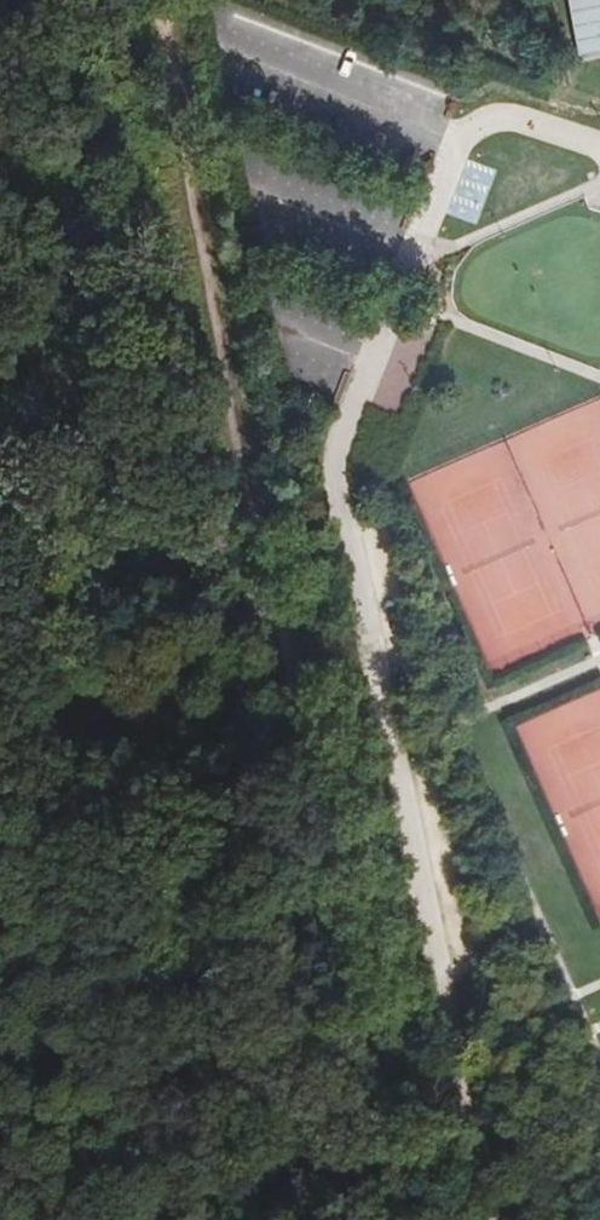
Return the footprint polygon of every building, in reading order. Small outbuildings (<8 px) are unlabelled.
[(580,53),(599,51),(599,0),(574,0),(580,53)]
